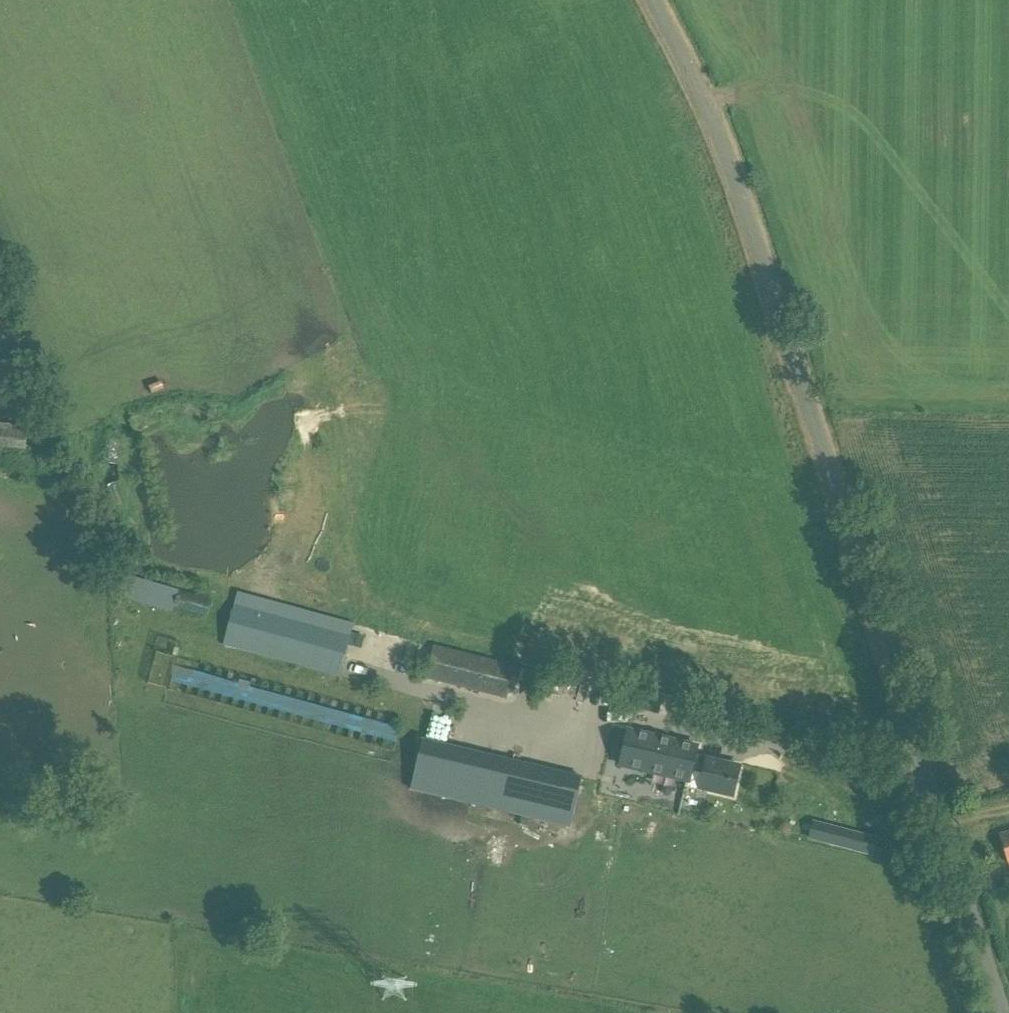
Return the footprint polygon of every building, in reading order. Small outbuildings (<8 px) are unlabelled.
[(0,361),(0,409),(26,410),(26,361),(0,361)] [(27,449),(29,425),(0,422),(0,446),(27,449)] [(178,593),(123,577),(117,598),(172,615),(174,609),(178,593)] [(237,600),(224,645),(341,677),(353,631),(237,600)] [(435,648),(427,680),(507,701),(515,669),(435,648)] [(630,693),(626,707),(655,714),(659,700),(630,693)] [(629,734),(622,767),(689,782),(688,788),(703,792),(704,789),(734,796),(741,767),(695,757),(697,749),(629,734)] [(609,787),(614,768),(559,755),(554,774),(609,787)] [(565,825),(574,828),(582,799),(559,793),(555,810),(568,813),(565,825)]
